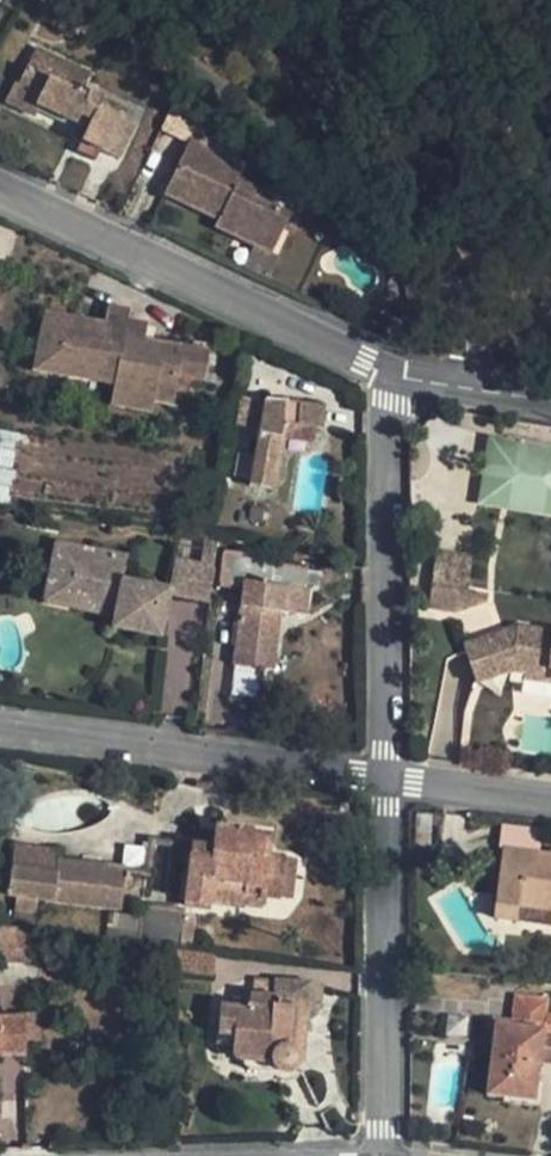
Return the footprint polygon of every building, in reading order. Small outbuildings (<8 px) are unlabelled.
[(41,107),(88,133),(83,143),(103,153),(111,158),(131,121),(101,105),(85,89),(94,73),(42,45),(19,85),(39,96),(35,104),(41,107)] [(39,96),(19,85),(10,103),(15,106),(35,117),(41,107),(35,104),(39,96)] [(131,121),(111,158),(123,164),(127,157),(143,128),(131,121)] [(193,141),(168,195),(216,217),(211,226),(251,245),(268,253),(286,214),(260,202),(263,197),(193,141)] [(103,153),(83,143),(78,153),(88,158),(98,163),(103,153)] [(268,253),(251,245),(242,264),(267,276),(276,256),(268,253)] [(98,333),(48,325),(44,352),(61,355),(57,381),(116,390),(135,393),(134,401),(156,404),(175,407),(180,380),(205,384),(209,356),(156,348),(155,354),(146,352),(147,346),(150,329),(131,326),(132,315),(110,312),(106,334),(106,340),(97,338),(98,333)] [(391,318),(383,334),(400,342),(407,326),(391,318)] [(61,355),(44,352),(40,378),(57,381),(61,355)] [(135,393),(116,390),(114,409),(154,415),(156,404),(134,401),(135,393)] [(257,430),(263,400),(241,396),(236,428),(257,430)] [(325,405),(263,400),(257,430),(253,455),(237,452),(234,480),(249,481),(248,485),(276,490),(286,440),(281,439),(284,426),(318,428),(324,429),(325,405)] [(284,426),(281,439),(286,440),(316,445),(318,428),(284,426)] [(4,428),(0,458),(0,502),(200,531),(211,458),(4,428)] [(478,507),(550,514),(550,440),(476,433),(472,474),(481,475),(478,507)] [(47,542),(41,572),(66,577),(63,595),(109,604),(106,615),(104,626),(150,635),(159,594),(160,587),(114,578),(118,556),(47,542)] [(305,573),(282,569),(282,562),(213,551),(210,568),(209,578),(240,582),(303,590),(305,573)] [(160,587),(159,594),(205,603),(209,578),(210,568),(166,559),(160,587)] [(41,572),(35,601),(106,615),(109,604),(63,595),(66,577),(41,572)] [(299,615),(303,590),(240,582),(226,666),(256,670),(266,671),(275,612),(299,615)] [(485,598),(432,589),(428,612),(455,616),(484,606),(485,598)] [(464,645),(477,685),(510,674),(526,676),(550,679),(550,677),(550,634),(516,628),(496,635),(464,645)] [(550,688),(550,677),(550,679),(526,676),(525,684),(550,688)] [(182,905),(206,907),(208,900),(210,879),(244,884),(243,890),(277,895),(281,853),(264,851),(267,830),(239,826),(239,822),(212,818),(209,832),(208,842),(194,840),(191,840),(182,905)] [(208,842),(209,832),(196,830),(194,840),(208,842)] [(57,850),(12,845),(9,866),(54,872),(56,860),(57,850)] [(472,845),(468,875),(497,877),(492,917),(547,923),(548,908),(550,909),(550,855),(472,845)] [(292,896),(297,855),(281,853),(277,895),(292,896)] [(9,866),(6,895),(15,897),(13,912),(35,915),(37,899),(121,910),(124,887),(131,888),(133,871),(56,860),(54,872),(9,866)] [(208,900),(241,903),(243,890),(244,884),(210,879),(208,900)] [(174,949),(176,949),(177,940),(179,920),(181,909),(144,904),(138,944),(174,949)] [(185,941),(188,921),(179,920),(177,940),(185,941)] [(16,959),(16,929),(0,927),(0,959),(16,959)] [(30,959),(30,930),(16,929),(16,959),(30,959)] [(220,1003),(217,1036),(232,1037),(231,1060),(269,1058),(270,1064),(272,1068),(275,1072),(277,1073),(279,1073),(283,1074),(288,1075),(290,1074),(292,1073),(297,1069),(299,1067),(301,1063),(307,1062),(311,1007),(313,981),(275,978),(273,995),(249,992),(249,1005),(220,1003)] [(321,1008),(323,982),(313,981),(311,1007),(321,1008)] [(19,1053),(22,1053),(21,1027),(19,1027),(2,1026),(2,1020),(0,1020),(0,1054),(19,1053)] [(544,1033),(496,1027),(485,1097),(534,1103),(544,1033)]
